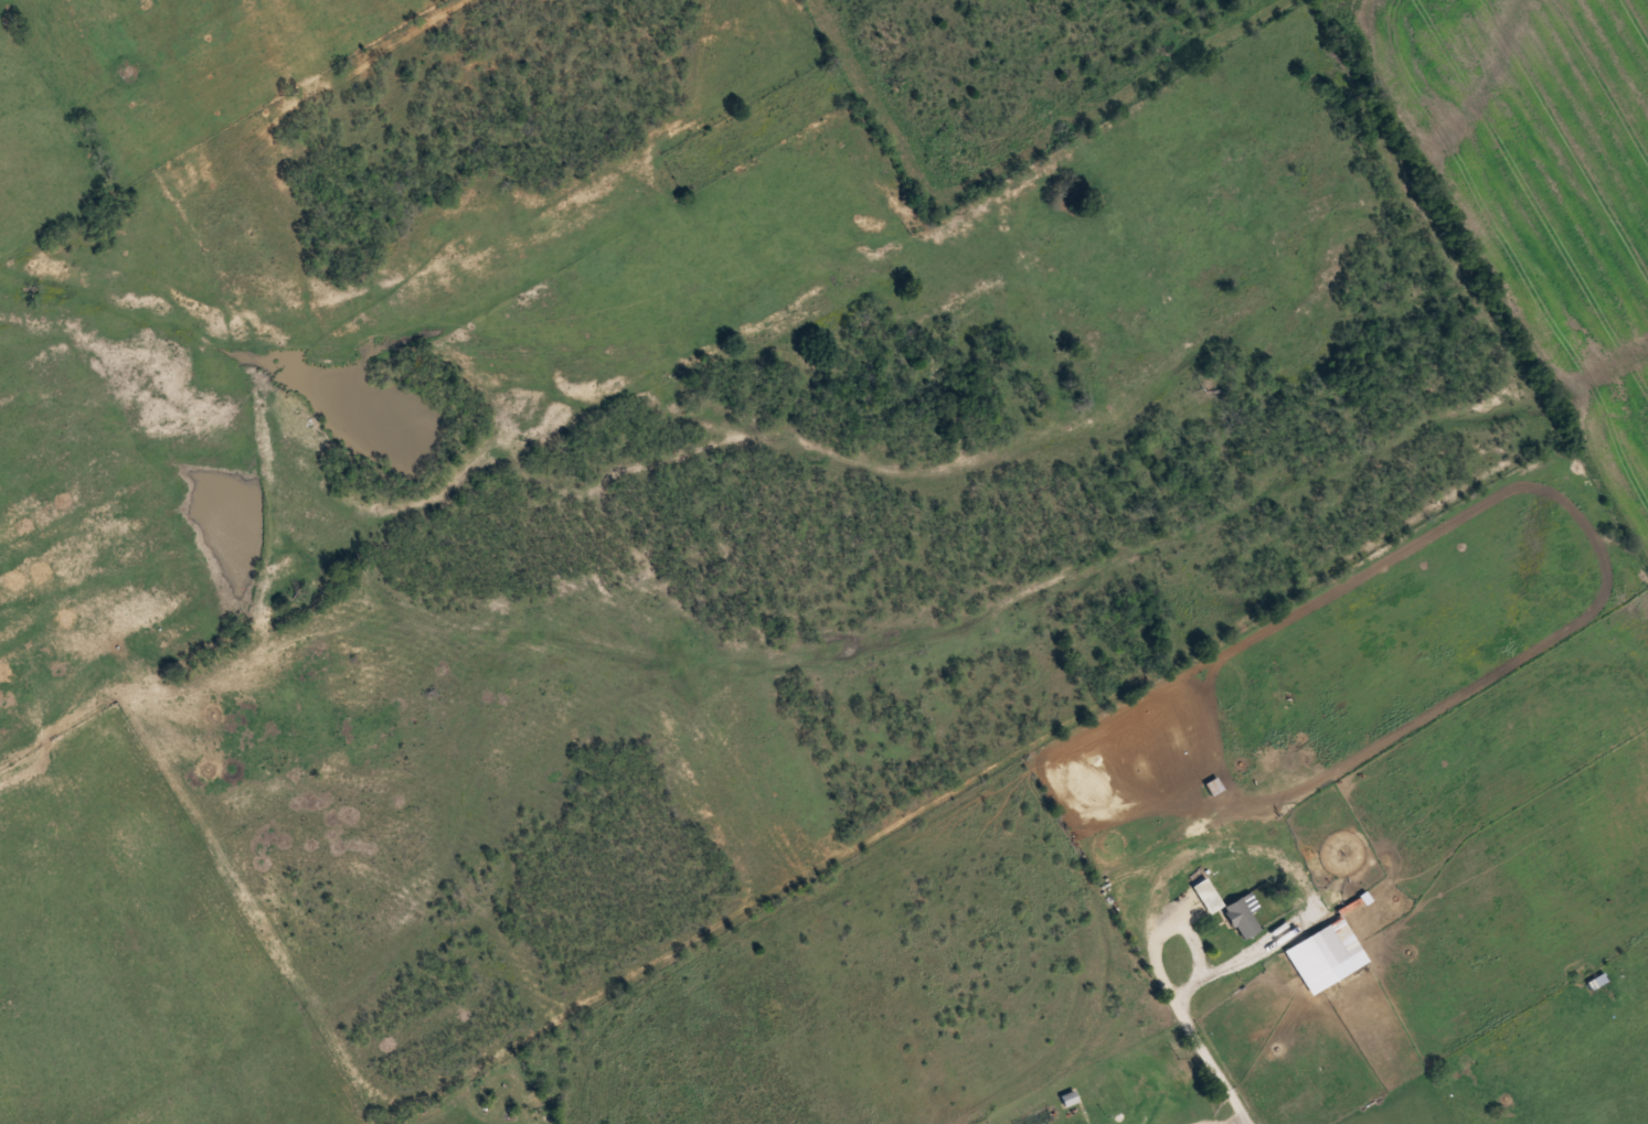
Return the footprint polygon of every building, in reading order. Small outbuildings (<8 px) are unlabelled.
[(1223,906),(1243,940),(1261,929),(1241,896),(1223,906)] [(1607,979),(1603,972),(1587,982),(1592,989),(1607,979)] [(1060,1095),(1065,1105),(1078,1100),(1073,1090),(1060,1095)]
